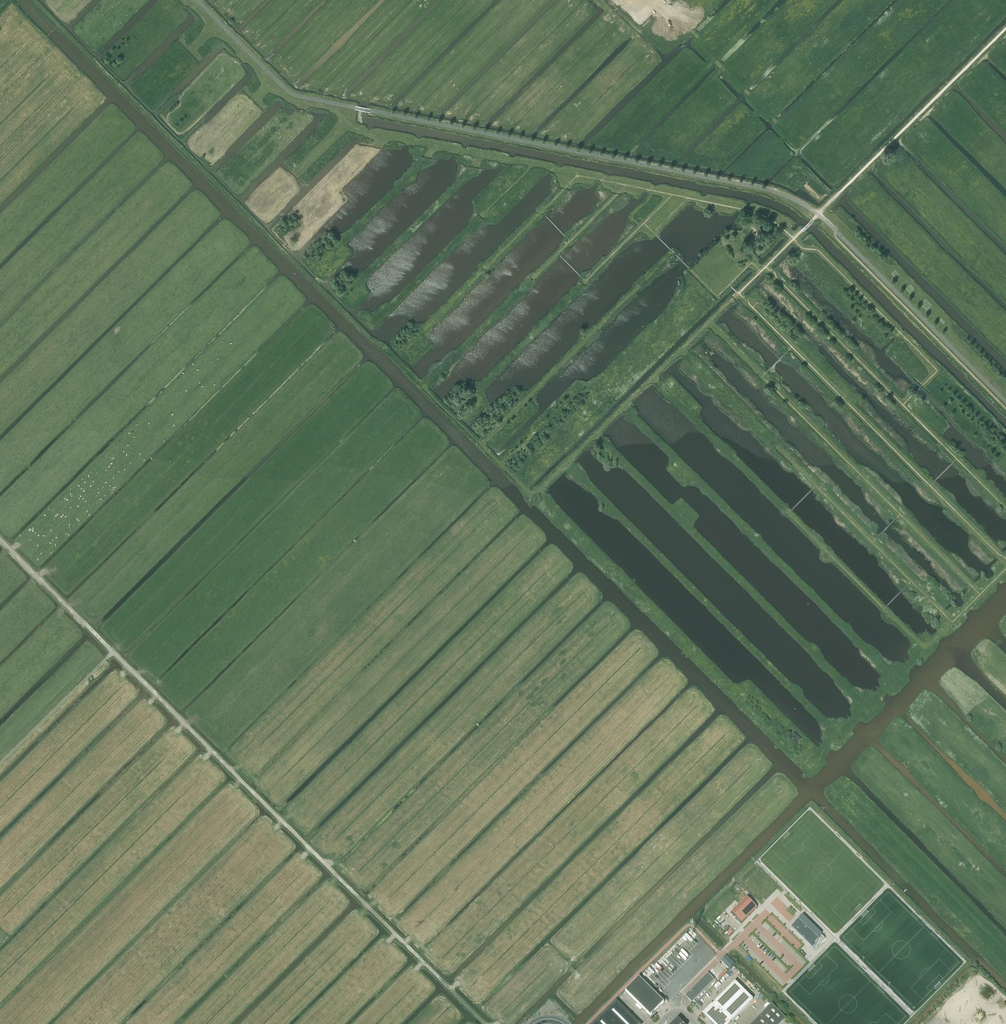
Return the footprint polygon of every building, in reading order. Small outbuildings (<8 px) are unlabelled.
[(746,897),(730,913),(741,924),(757,908),(746,897)] [(802,916),(791,927),(792,927),(816,952),(827,941),(802,916)] [(726,955),(720,961),(729,969),(734,964),(726,955)] [(711,977),(709,978),(706,975),(686,995),(689,998),(688,999),(692,1003),(714,980),(711,977)] [(664,1002),(639,977),(625,991),(650,1016),(664,1002)] [(753,1000),(735,982),(703,1014),(713,1023),(729,1023),(753,1000)] [(607,1023),(640,1023),(616,1000),(600,1017),(607,1023)] [(786,1019),(771,1004),(752,1023),(781,1023),(786,1019)]
